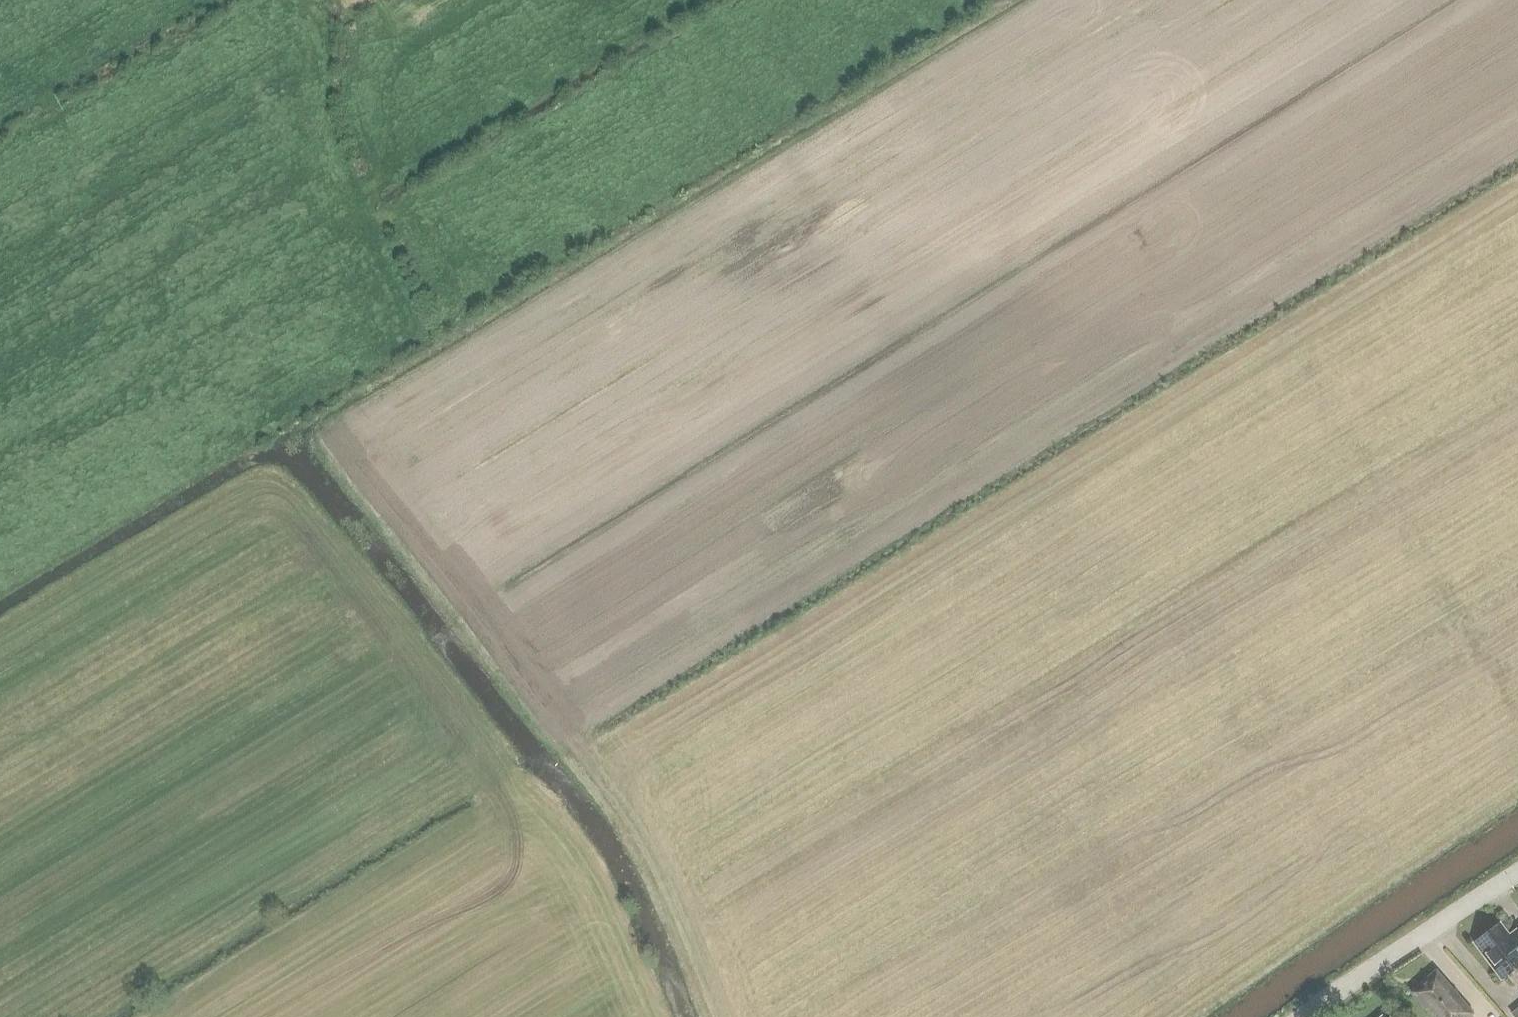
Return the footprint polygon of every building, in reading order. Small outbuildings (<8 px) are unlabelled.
[(1500,924),(1475,943),(1503,979),(1517,968),(1517,931),(1509,937),(1500,924)] [(1474,1013),(1437,971),(1412,992),(1435,1016),(1470,1016),(1474,1013)]
